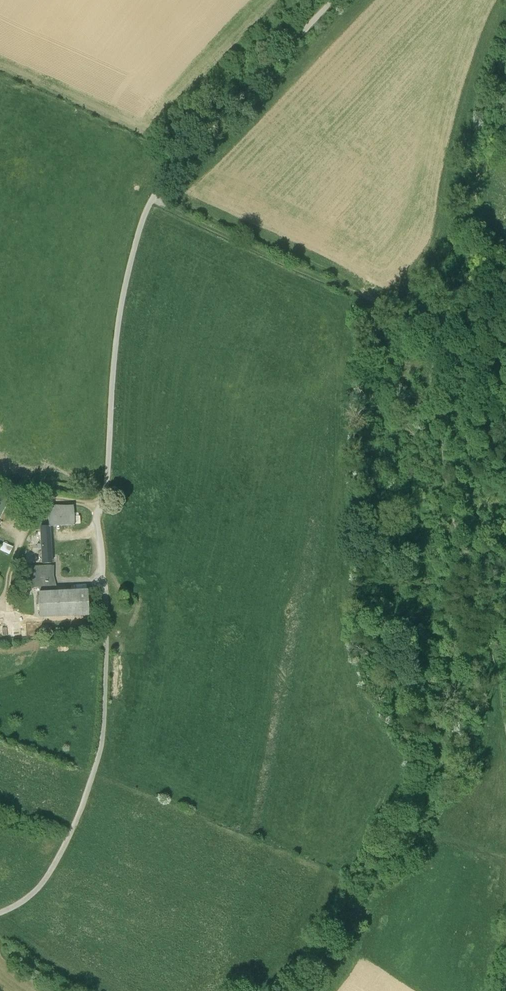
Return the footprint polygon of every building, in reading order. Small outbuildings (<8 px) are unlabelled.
[(9,497),(0,493),(0,516),(9,497)] [(41,563),(51,563),(50,527),(74,526),(74,505),(47,507),(47,527),(40,527),(41,563)] [(2,549),(12,553),(15,546),(6,542),(2,549)] [(52,590),(51,568),(31,568),(32,591),(38,591),(38,618),(87,617),(86,590),(52,590)] [(130,596),(121,596),(121,608),(130,608),(130,596)]
